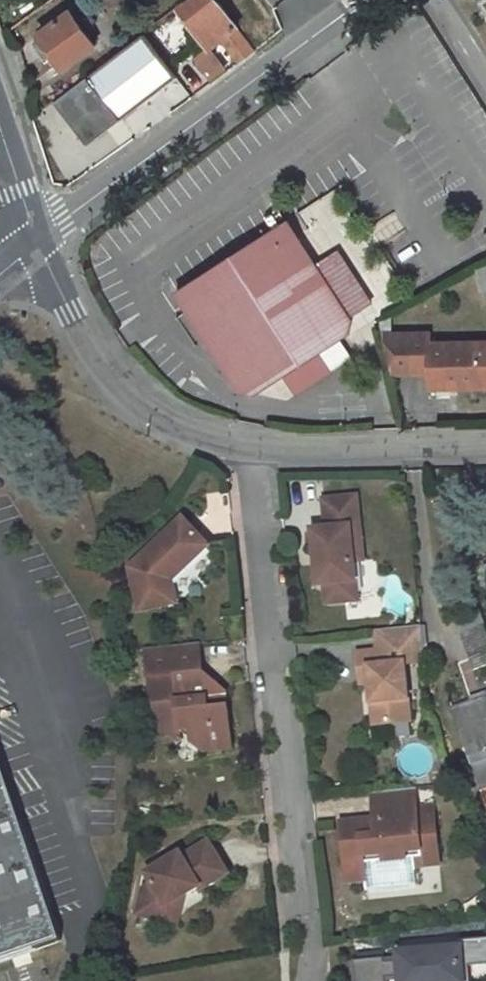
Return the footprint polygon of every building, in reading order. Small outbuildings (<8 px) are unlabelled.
[(180,5),(207,44),(219,36),(239,63),(255,51),(224,12),(225,11),(217,0),(187,0),(180,5)] [(477,2),(485,14),(485,0),(480,0),(477,2)] [(94,47),(69,12),(38,35),(47,47),(37,54),(43,62),(53,56),(62,69),(94,47)] [(175,77),(142,34),(142,35),(33,116),(42,129),(96,88),(119,119),(175,77)] [(290,221),(179,292),(248,400),(264,389),(286,375),(323,351),(359,328),(351,315),(317,263),(290,221)] [(338,249),(317,263),(351,315),(372,302),(338,249)] [(427,346),(427,337),(408,337),(383,338),(389,377),(409,377),(427,376),(427,391),(485,391),(485,344),(427,346)] [(323,351),(286,375),(296,392),(334,368),(323,351)] [(354,596),(349,557),(360,556),(352,496),(319,500),(323,527),(311,529),(317,583),(321,582),(324,600),(354,596)] [(182,521),(128,567),(141,611),(179,604),(172,583),(208,548),(182,521)] [(477,620),(455,624),(461,657),(483,653),(477,620)] [(381,727),(411,723),(404,663),(421,661),(418,625),(371,630),(373,651),(356,653),(358,670),(368,668),(369,678),(371,704),(378,703),(381,727)] [(147,647),(152,712),(156,711),(158,728),(189,726),(190,742),(201,750),(230,748),(227,691),(215,693),(201,675),(199,643),(147,647)] [(358,670),(359,680),(369,678),(368,668),(358,670)] [(445,707),(474,790),(485,785),(485,704),(482,693),(445,707)] [(371,704),(374,728),(381,727),(378,703),(371,704)] [(56,945),(0,781),(0,964),(56,945)] [(349,821),(354,879),(372,877),(373,889),(419,885),(418,870),(417,860),(442,858),(437,810),(419,812),(416,789),(371,793),(373,822),(363,823),(363,820),(349,821)] [(162,905),(178,896),(195,886),(196,889),(222,873),(203,840),(177,856),(175,852),(168,856),(155,863),(141,872),(147,881),(139,887),(133,915),(158,920),(162,905)] [(155,863),(168,856),(166,852),(153,859),(155,863)] [(418,870),(443,868),(442,858),(417,860),(418,870)] [(162,905),(158,920),(171,923),(178,896),(162,905)] [(350,948),(353,980),(450,980),(464,980),(463,962),(485,960),(485,937),(350,948)]
